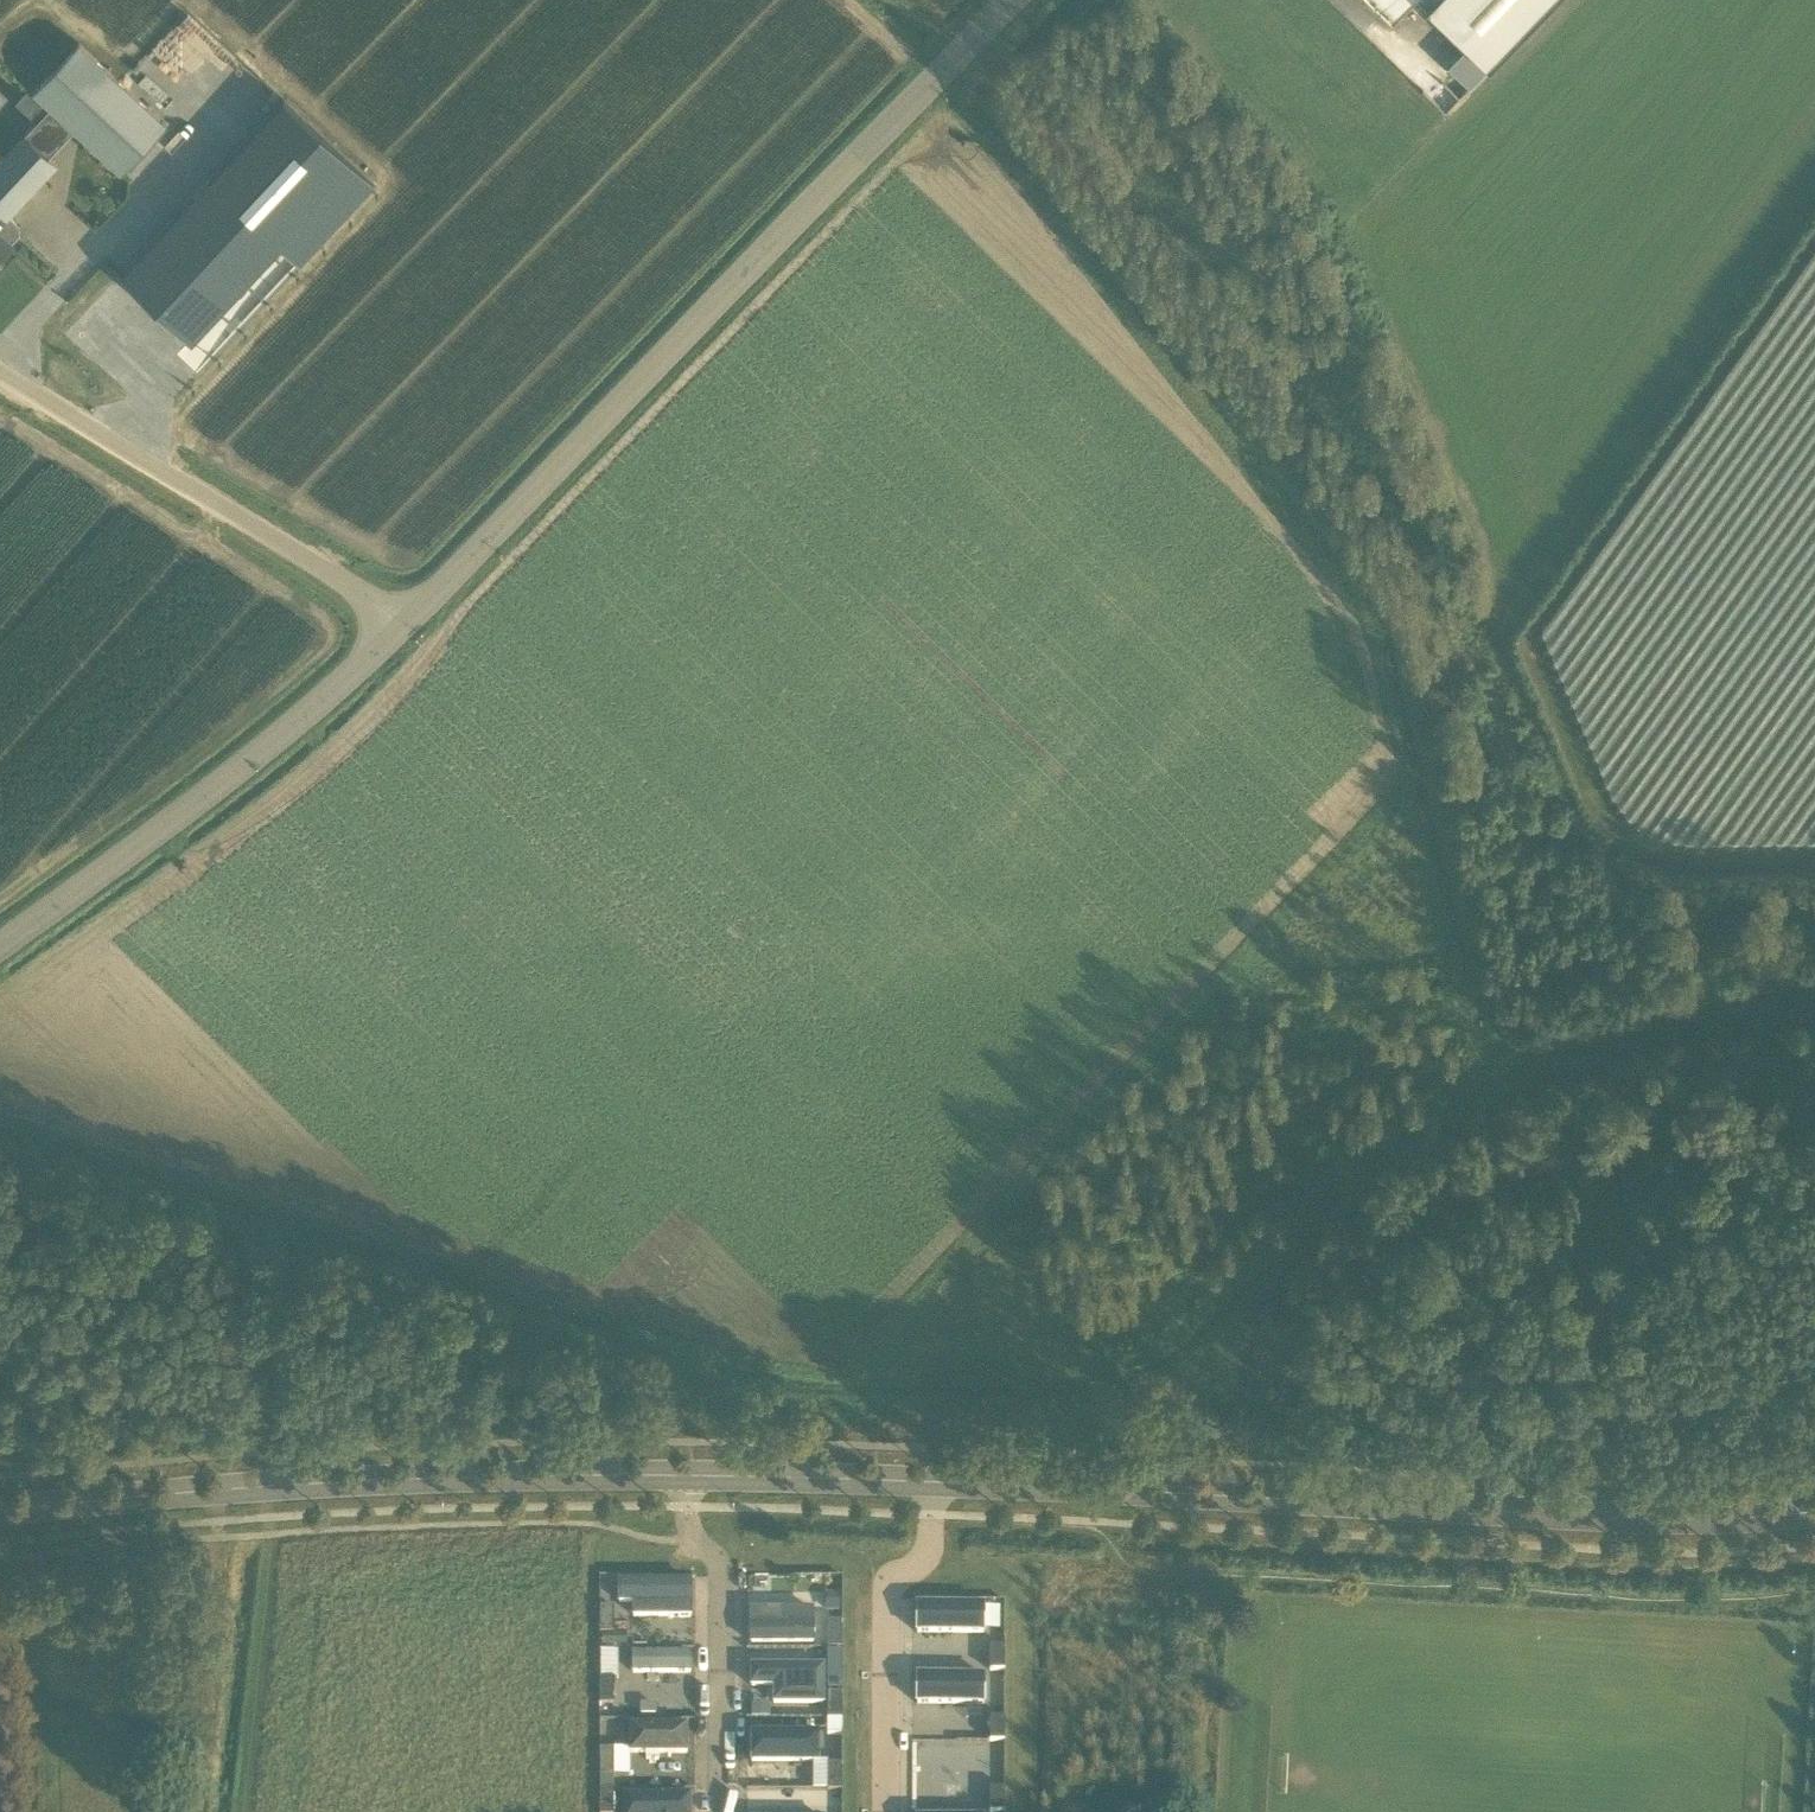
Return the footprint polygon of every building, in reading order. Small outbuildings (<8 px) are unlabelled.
[(1393,22),(1414,0),(1370,0),(1393,22)] [(1489,67),(1553,0),(1420,0),(1489,67)] [(34,90),(27,98),(114,179),(159,130),(72,49),(34,90)] [(284,99),(122,272),(193,338),(280,245),(299,263),(374,183),(284,99)] [(26,133),(0,161),(0,256),(20,234),(19,223),(11,215),(58,164),(26,133)] [(112,251),(124,262),(144,240),(133,229),(112,251)] [(635,1621),(691,1621),(691,1583),(620,1583),(620,1607),(635,1607),(635,1621)] [(843,1618),(844,1591),(829,1590),(829,1618),(843,1618)] [(614,1632),(614,1606),(601,1606),(601,1632),(601,1645),(628,1646),(628,1632),(614,1632)] [(919,1607),(919,1636),(985,1636),(985,1607),(919,1607)] [(752,1626),(752,1648),(814,1648),(814,1612),(785,1612),(785,1626),(752,1626)] [(830,1647),(843,1647),(842,1622),(829,1622),(830,1647)] [(1005,1648),(991,1648),(991,1673),(1005,1673),(1005,1648)] [(827,1649),(827,1690),(842,1690),(842,1649),(827,1649)] [(632,1651),(632,1673),(691,1673),(691,1651),(632,1651)] [(700,1714),(718,1713),(715,1666),(697,1667),(700,1714)] [(601,1703),(614,1703),(614,1677),(601,1677),(601,1703)] [(919,1678),(919,1707),(986,1707),(986,1678),(919,1678)] [(752,1718),(821,1718),(821,1687),(780,1687),(780,1701),(752,1701),(752,1718)] [(842,1718),(842,1693),(829,1693),(829,1718),(842,1718)] [(1005,1719),(991,1719),(991,1744),(1005,1744),(1005,1719)] [(631,1757),(688,1757),(688,1726),(631,1726),(631,1757)] [(752,1733),(752,1762),(818,1762),(818,1733),(752,1733)] [(831,1733),(830,1760),(843,1761),(844,1734),(831,1733)] [(602,1777),(615,1777),(615,1751),(601,1751),(602,1777)] [(829,1790),(842,1789),(842,1764),(828,1764),(829,1790)] [(991,1811),(1006,1811),(1006,1790),(991,1790),(991,1811)] [(615,1794),(602,1795),(602,1811),(616,1811),(615,1794)] [(690,1797),(624,1797),(624,1811),(690,1811),(690,1797)]
